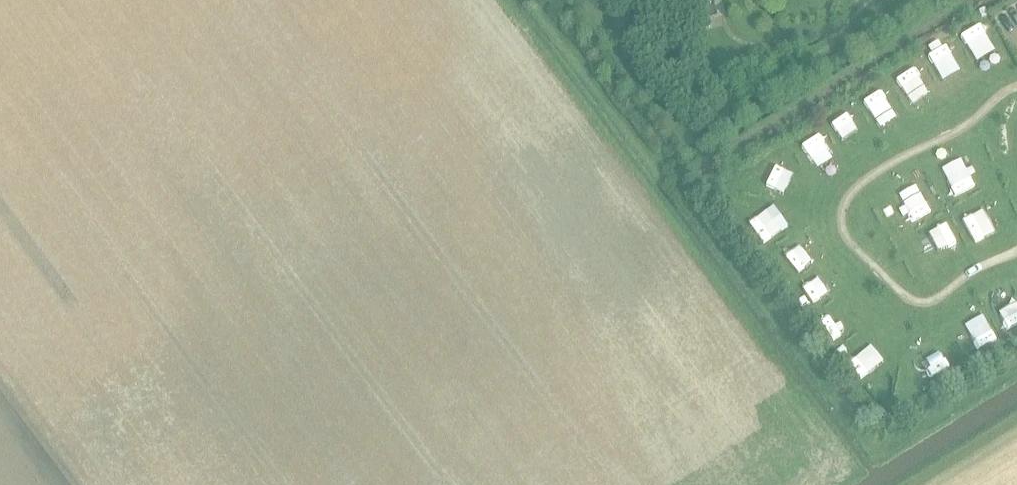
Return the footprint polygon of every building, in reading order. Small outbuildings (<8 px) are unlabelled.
[(987,34),(1008,24),(1000,9),(979,18),(987,34)] [(872,356),(885,341),(871,328),(858,344),(872,356)]
